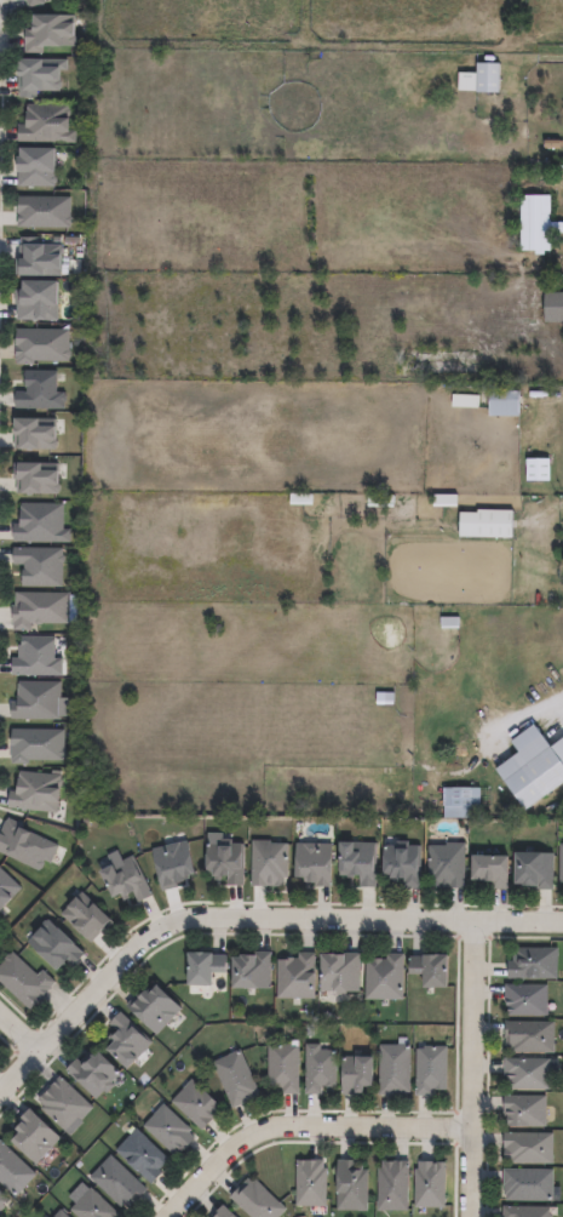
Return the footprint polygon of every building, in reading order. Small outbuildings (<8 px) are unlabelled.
[(81,18),(81,25),(71,25),(71,36),(75,39),(75,44),(71,46),(42,45),(41,53),(23,53),(24,44),(24,30),(28,30),(28,23),(29,23),(29,13),(74,16),(74,18),(81,18)] [(56,70),(56,80),(58,80),(59,82),(59,87),(58,91),(35,90),(35,98),(18,97),(18,90),(16,90),(16,76),(13,76),(13,67),(15,67),(15,58),(67,59),(65,70),(56,70)] [(500,92),(481,92),(482,64),(502,67),(500,92)] [(68,119),(68,131),(75,131),(75,144),(16,143),(17,125),(25,125),(25,104),(68,105),(68,109),(70,112),(70,116),(68,119)] [(51,148),(51,172),(54,172),(53,187),(17,187),(17,172),(12,172),(13,156),(16,156),(16,148),(51,148)] [(546,250),(545,256),(539,253),(538,251),(523,251),(524,195),(550,196),(551,250),(546,250)] [(69,228),(17,228),(17,198),(69,198),(69,217),(71,219),(71,222),(69,224),(69,228)] [(554,223),(554,232),(562,232),(562,223),(554,223)] [(59,246),(59,255),(57,255),(56,269),(40,269),(40,275),(16,275),(16,258),(19,259),(19,251),(18,251),(18,245),(59,246)] [(53,281),(53,305),(56,305),(56,320),(16,320),(17,291),(19,291),(19,281),(53,281)] [(547,295),(562,294),(562,322),(547,322),(547,295)] [(69,330),(68,350),(70,353),(70,358),(68,359),(69,361),(33,361),(33,365),(16,365),(16,345),(13,345),(13,330),(69,330)] [(54,371),(54,393),(63,393),(63,395),(65,398),(65,401),(63,404),(63,410),(13,410),(13,393),(24,393),(24,387),(23,387),(23,371),(54,371)] [(522,416),(493,417),(490,392),(522,393),(522,402),(522,416)] [(54,419),(54,441),(56,444),(56,446),(54,447),(54,450),(13,450),(13,436),(11,436),(11,419),(54,419)] [(552,481),(532,481),(530,461),(551,461),(552,481)] [(56,493),(56,495),(15,493),(15,480),(12,480),(13,464),(57,464),(57,485),(59,487),(58,491),(56,493)] [(63,504),(63,531),(69,531),(69,543),(12,543),(12,526),(17,526),(17,513),(19,513),(19,504),(63,504)] [(516,512),(516,536),(463,536),(463,512),(475,512),(482,512),(516,512)] [(62,565),(61,588),(19,588),(19,571),(21,571),(21,566),(12,566),(12,549),(62,549),(62,556),(63,559),(63,562),(62,565)] [(40,624),(39,625),(34,625),(33,624),(29,624),(29,632),(12,632),(12,624),(11,624),(11,607),(13,607),(13,594),(67,594),(67,624),(40,624)] [(52,639),(52,661),(61,661),(61,676),(10,675),(10,659),(17,659),(17,647),(19,647),(19,638),(52,639)] [(59,721),(10,720),(10,703),(17,703),(17,682),(59,684),(59,721)] [(556,748),(562,743),(562,788),(530,812),(501,770),(523,754),(517,742),(538,727),(556,748)] [(28,761),(28,765),(10,765),(10,761),(10,731),(63,731),(63,750),(65,753),(65,756),(63,759),(63,761),(28,761)] [(61,777),(57,815),(6,809),(7,793),(15,794),(17,772),(61,777)] [(479,790),(479,819),(443,819),(443,805),(442,805),(442,790),(479,790)] [(40,873),(0,854),(0,832),(6,819),(21,827),(21,829),(57,847),(48,864),(42,861),(41,863),(44,864),(40,873)] [(242,846),(241,887),(225,887),(226,879),(209,879),(209,872),(202,872),(203,845),(219,846),(219,841),(230,841),(230,846),(242,846)] [(176,889),(162,892),(151,852),(185,842),(194,876),(186,878),(188,881),(174,885),(176,889)] [(270,842),(270,845),(286,845),(286,880),(282,880),(282,889),(272,889),(272,886),(266,886),(266,887),(251,887),(251,842),(270,842)] [(375,845),(374,889),(358,889),(358,878),(335,878),(337,844),(375,845)] [(407,844),(407,849),(419,849),(419,890),(403,890),(403,880),(387,880),(387,878),(380,878),(380,847),(400,847),(400,844),(407,844)] [(465,845),(464,890),(431,889),(431,881),(427,881),(427,847),(446,847),(446,844),(465,845)] [(331,846),(329,889),(315,889),(315,886),(304,885),(304,880),(294,880),(294,845),(331,846)] [(552,856),(552,892),(536,892),(536,889),(521,889),(521,886),(512,886),(512,856),(552,856)] [(132,857),(151,897),(136,904),(132,895),(126,897),(127,899),(122,902),(119,895),(108,899),(96,874),(132,857)] [(506,858),(506,891),(490,891),(490,882),(470,882),(470,858),(506,858)] [(8,899),(0,909),(0,871),(21,890),(10,901),(8,899)] [(113,925),(102,936),(99,933),(88,944),(59,916),(80,895),(113,925)] [(82,956),(71,967),(64,961),(53,973),(25,945),(47,922),(82,956)] [(557,978),(507,978),(507,961),(513,961),(513,947),(557,948),(557,978)] [(225,954),(224,970),(208,970),(208,984),(183,983),(184,952),(208,952),(208,954),(225,954)] [(270,952),(269,988),(229,987),(230,955),(236,955),(237,953),(254,954),(254,952),(270,952)] [(315,953),(314,998),(276,998),(277,959),(286,959),(286,956),(292,956),(292,958),(298,958),(298,952),(315,953)] [(358,953),(358,992),(320,992),(320,984),(318,984),(318,953),(358,953)] [(403,954),(402,999),(364,998),(366,960),(373,960),(373,958),(386,958),(386,953),(403,954)] [(446,953),(446,985),(420,985),(421,972),(408,972),(409,955),(420,955),(420,953),(446,953)] [(28,1012),(0,986),(0,965),(2,962),(2,960),(6,956),(10,956),(11,954),(36,978),(41,972),(54,983),(28,1012)] [(154,983),(180,1009),(155,1035),(130,1011),(132,1009),(128,1005),(136,998),(134,996),(143,988),(147,990),(154,983)] [(547,984),(547,1016),(507,1015),(507,1005),(504,1004),(505,984),(547,984)] [(151,1041),(137,1058),(134,1056),(123,1068),(103,1049),(111,1039),(109,1036),(117,1027),(109,1019),(119,1011),(151,1041)] [(555,1022),(555,1052),(512,1052),(512,1049),(504,1049),(505,1021),(555,1022)] [(299,1047),(298,1095),(282,1093),(282,1087),(266,1087),(268,1044),(291,1044),(291,1047),(299,1047)] [(320,1044),(320,1050),(335,1050),(335,1087),(321,1087),(321,1095),(305,1095),(305,1044),(320,1044)] [(404,1095),(378,1095),(379,1045),(409,1045),(409,1092),(404,1092),(404,1095)] [(431,1095),(415,1095),(415,1049),(423,1049),(423,1045),(447,1046),(446,1090),(431,1090),(431,1095)] [(254,1097),(232,1108),(211,1062),(239,1049),(258,1093),(254,1095),(254,1097)] [(96,1051),(119,1073),(110,1081),(114,1085),(105,1093),(102,1090),(94,1099),(64,1072),(76,1058),(79,1061),(87,1052),(91,1056),(96,1051)] [(357,1095),(341,1095),(343,1056),(352,1056),(370,1056),(370,1086),(361,1086),(361,1092),(357,1092),(357,1095)] [(550,1058),(550,1090),(509,1090),(509,1075),(504,1075),(504,1058),(550,1058)] [(92,1107),(79,1121),(76,1119),(64,1131),(40,1108),(42,1105),(36,1099),(59,1075),(92,1107)] [(211,1119),(200,1130),(171,1102),(191,1079),(219,1105),(208,1118),(211,1119)] [(546,1096),(546,1126),(506,1126),(506,1109),(502,1109),(502,1096),(546,1096)] [(156,1102),(160,1107),(163,1103),(190,1130),(188,1132),(193,1138),(174,1158),(142,1126),(156,1112),(151,1107),(156,1102)] [(59,1138),(34,1165),(7,1141),(16,1131),(12,1127),(19,1119),(18,1118),(27,1109),(59,1138)] [(161,1172),(150,1184),(115,1150),(136,1129),(167,1159),(157,1169),(161,1172)] [(553,1133),(553,1164),(510,1164),(510,1159),(505,1159),(505,1133),(553,1133)] [(15,1198),(0,1184),(0,1141),(35,1175),(15,1198)] [(145,1189),(127,1209),(122,1204),(120,1207),(88,1178),(110,1155),(145,1189)] [(327,1169),(326,1207),(295,1206),(297,1160),(322,1160),(322,1169),(327,1169)] [(354,1160),(354,1170),(357,1170),(357,1166),(362,1166),(362,1170),(367,1170),(367,1211),(337,1211),(337,1160),(354,1160)] [(408,1160),(407,1211),(377,1211),(378,1167),(381,1167),(381,1161),(392,1161),(392,1160),(408,1160)] [(444,1162),(443,1209),(414,1207),(414,1169),(418,1169),(418,1161),(431,1162),(436,1164),(436,1161),(444,1162)] [(553,1170),(552,1201),(506,1201),(506,1195),(502,1195),(504,1170),(553,1170)] [(286,1209),(278,1216),(250,1216),(229,1198),(247,1178),(252,1183),(254,1179),(286,1209)] [(119,1215),(116,1216),(77,1216),(69,1209),(90,1187),(119,1215)] [(11,1201),(0,1190),(0,1212),(11,1201)] [(55,1205),(45,1216),(68,1216),(55,1205)] [(223,1205),(235,1216),(211,1216),(223,1205)] [(552,1215),(552,1216),(502,1216),(502,1206),(548,1207),(548,1215),(552,1215)]
